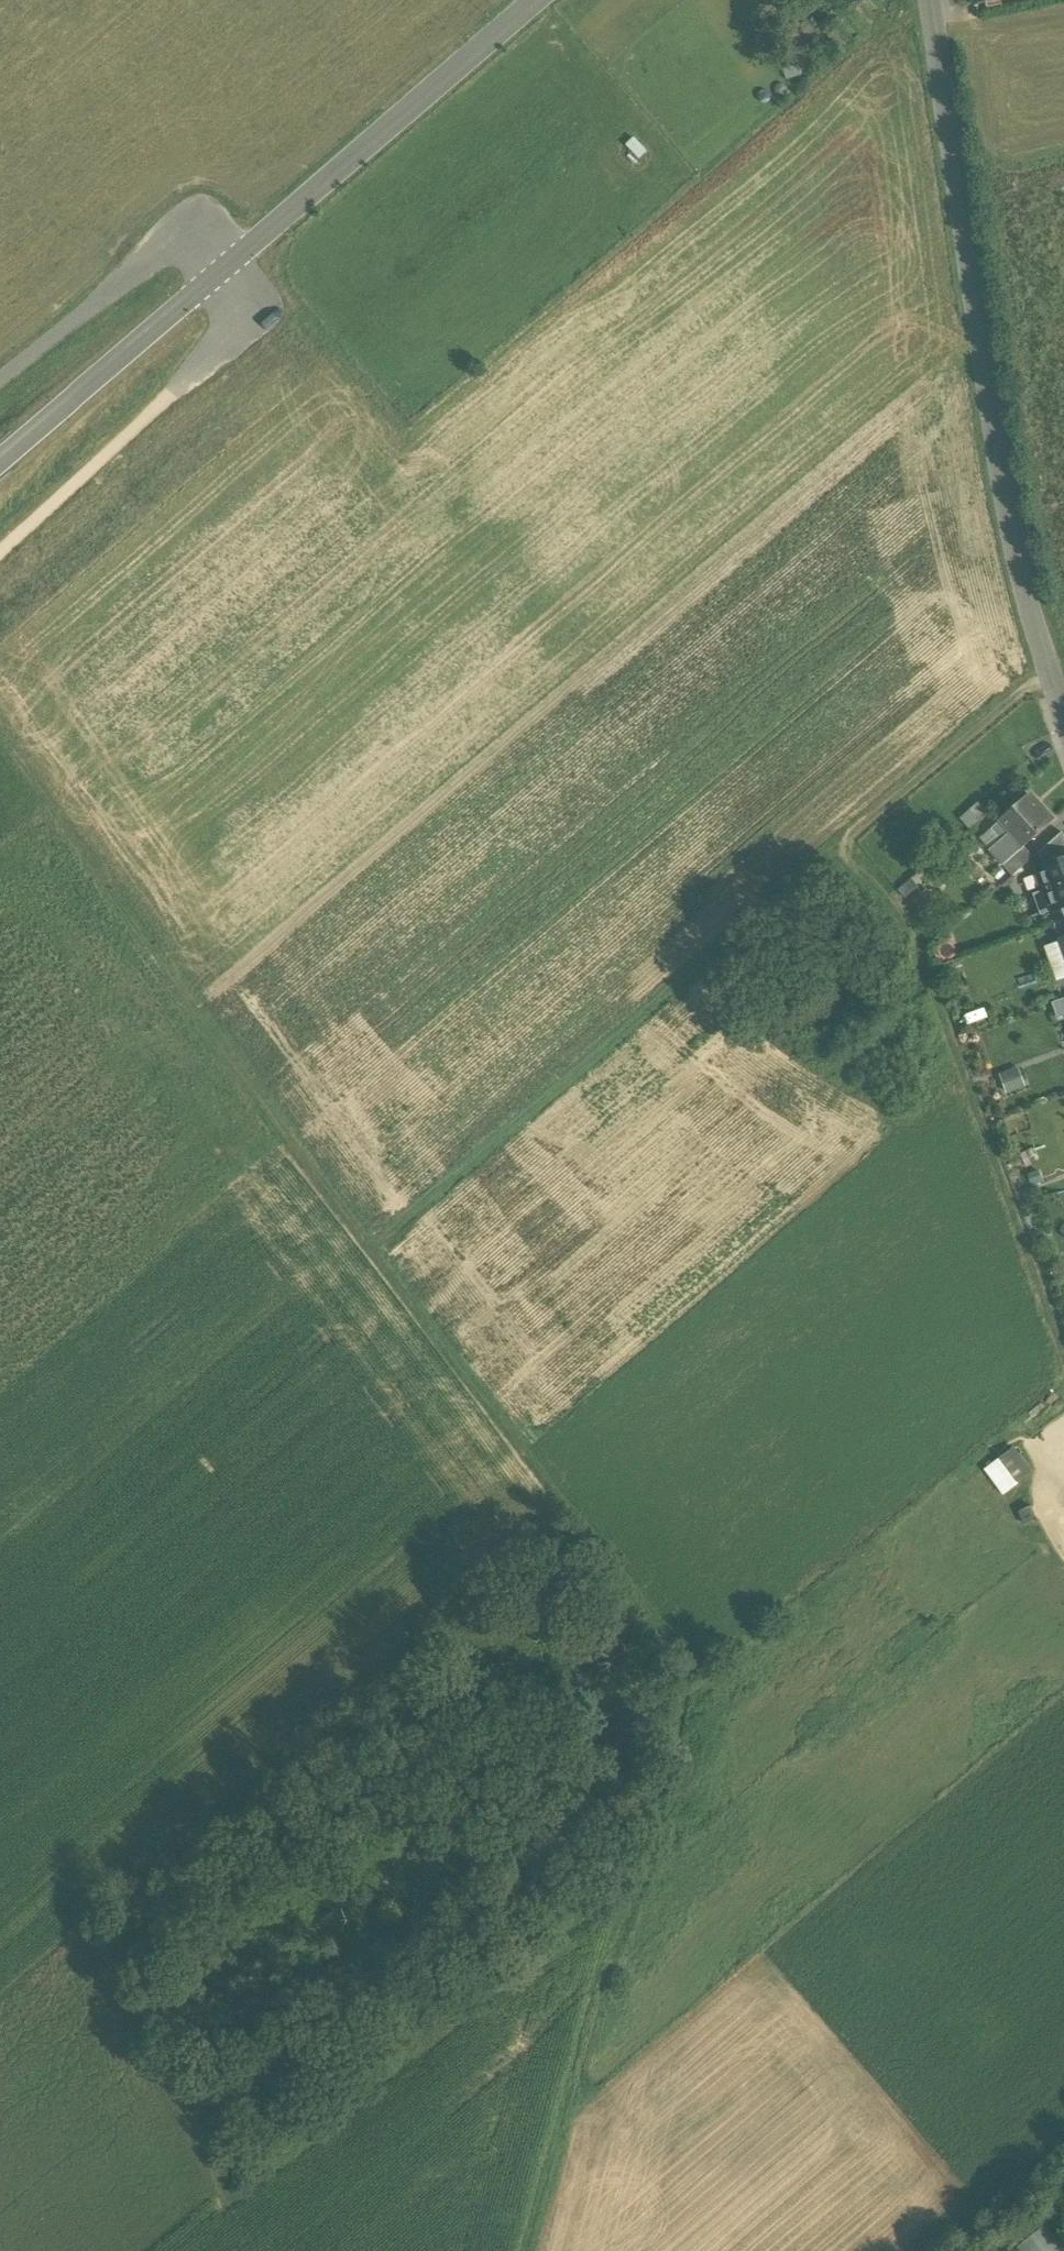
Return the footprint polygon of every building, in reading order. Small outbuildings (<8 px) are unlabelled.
[(1041,806),(1038,809),(1027,797),(1001,820),(1001,821),(1011,833),(1024,847),(1025,848),(1054,821),(1041,806)] [(1001,821),(994,828),(1003,839),(1011,833),(1001,821)] [(1003,839),(991,850),(1004,865),(1024,847),(1011,833),(1003,839)] [(1040,853),(1045,867),(1063,861),(1063,836),(1063,833),(1040,853)] [(1024,847),(1004,865),(1013,876),(1034,858),(1025,848),(1024,847)] [(1039,870),(1046,890),(1054,911),(1062,908),(1063,907),(1063,861),(1045,867),(1039,870)] [(1046,890),(1034,895),(1041,916),(1054,911),(1046,890)] [(1055,924),(1061,941),(1063,940),(1063,921),(1055,924)] [(1053,1003),(1058,1017),(1063,1015),(1063,999),(1053,1003)] [(1021,1072),(1003,1079),(1009,1095),(1027,1089),(1021,1072)] [(985,1467),(1005,1493),(1035,1470),(1015,1444),(985,1467)] [(1048,2222),(1018,2245),(1023,2250),(1063,2250),(1063,2243),(1048,2222)]
